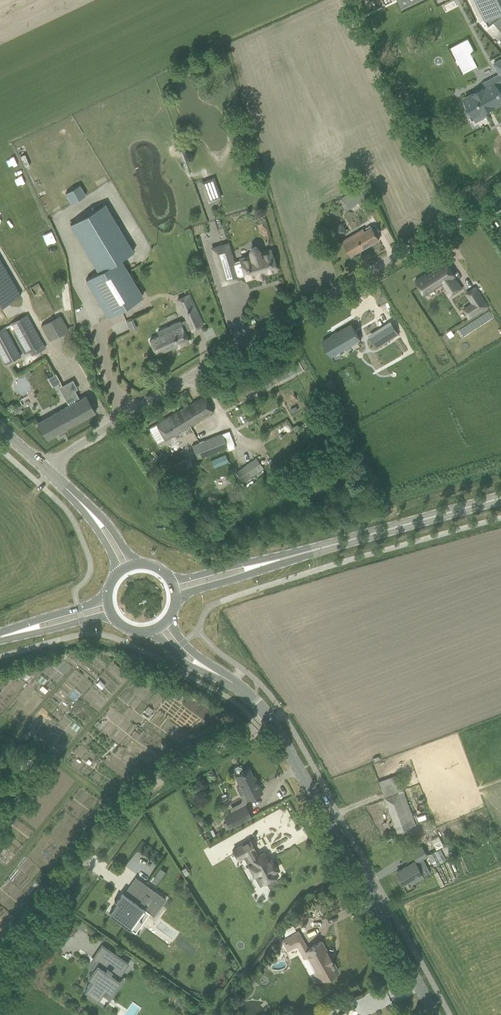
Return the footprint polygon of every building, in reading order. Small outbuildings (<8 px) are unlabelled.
[(489,26),(495,21),(500,16),(500,0),(476,0),(489,26)] [(464,99),(466,103),(465,106),(468,112),(471,112),(473,116),(473,117),(475,122),(488,116),(485,110),(500,102),(500,95),(496,86),(500,83),(500,61),(494,65),(500,76),(483,85),(485,89),(464,99)] [(350,192),(356,203),(362,200),(371,195),(361,177),(352,183),(355,189),(350,192)] [(202,182),(209,201),(220,197),(213,178),(202,182)] [(79,185),(65,193),(71,203),(84,194),(79,185)] [(108,317),(142,296),(120,260),(133,252),(104,204),(70,224),(99,272),(86,280),(108,317)] [(379,239),(374,230),(372,228),(364,233),(363,230),(342,242),(351,256),(379,239)] [(238,279),(237,277),(245,275),(246,279),(276,270),(270,250),(261,253),(260,250),(259,248),(258,246),(256,246),(254,245),(252,245),(251,246),(249,247),(248,249),(248,251),(248,253),(249,256),(241,259),(232,262),(231,258),(228,259),(227,255),(231,254),(228,244),(212,249),(222,284),(238,279)] [(19,294),(0,261),(0,305),(19,294)] [(425,273),(415,280),(424,295),(441,284),(443,283),(448,289),(458,282),(454,276),(455,276),(446,262),(426,275),(425,273)] [(472,303),(463,309),(467,314),(466,315),(469,319),(487,306),(480,296),(471,302),(472,303)] [(186,319),(180,321),(180,320),(157,331),(159,336),(149,340),(156,354),(178,344),(179,346),(189,341),(184,331),(191,328),(192,330),(203,325),(191,300),(180,305),(186,319)] [(28,315),(11,325),(22,346),(26,354),(31,351),(43,345),(28,315)] [(59,316),(41,325),(49,341),(67,331),(59,316)] [(351,324),(322,341),(330,356),(360,339),(351,324)] [(6,365),(21,356),(5,328),(0,331),(0,354),(6,365)] [(370,338),(376,348),(387,341),(381,331),(370,338)] [(53,388),(62,385),(57,374),(49,378),(53,388)] [(46,418),(37,422),(46,439),(95,412),(90,403),(86,396),(79,399),(74,390),(63,396),(68,405),(46,418)] [(214,412),(209,404),(204,396),(155,423),(165,440),(214,412)] [(21,404),(11,410),(15,416),(22,412),(20,408),(22,407),(21,404)] [(195,433),(205,429),(202,421),(192,425),(195,433)] [(198,460),(228,448),(222,433),(192,445),(198,460)] [(173,475),(182,471),(193,466),(189,457),(169,467),(173,475)] [(244,483),(263,469),(256,458),(236,471),(244,483)] [(235,767),(234,771),(236,775),(235,775),(240,785),(240,786),(237,788),(240,795),(244,793),(247,799),(262,792),(256,780),(255,780),(249,768),(243,771),(241,767),(238,766),(235,767)] [(396,775),(378,781),(397,832),(415,825),(403,789),(402,790),(396,775)] [(231,812),(223,815),(227,822),(229,827),(251,817),(245,805),(231,812)] [(249,840),(233,849),(239,860),(245,856),(248,862),(247,862),(254,875),(259,872),(265,882),(277,875),(275,870),(278,869),(277,867),(278,866),(275,860),(273,861),(272,859),(268,861),(266,856),(267,856),(265,852),(258,856),(255,851),(249,840)] [(416,861),(396,872),(403,884),(410,880),(411,883),(430,872),(422,858),(426,856),(422,847),(412,853),(416,861)] [(434,864),(448,859),(443,847),(429,853),(434,864)] [(159,869),(156,874),(161,877),(164,872),(159,869)] [(124,892),(117,901),(120,902),(111,914),(129,927),(138,914),(137,914),(142,906),(154,914),(166,898),(138,877),(133,884),(143,890),(135,900),(124,892)] [(289,936),(282,940),(288,951),(298,946),(305,959),(306,958),(309,956),(322,980),(326,977),(327,978),(332,975),(333,973),(337,971),(321,942),(308,949),(298,931),(289,936)] [(92,980),(85,990),(88,992),(98,999),(105,988),(111,993),(119,981),(117,979),(120,975),(128,963),(102,945),(92,958),(95,960),(90,968),(94,970),(89,977),(92,980)] [(246,974),(241,979),(250,986),(254,981),(246,974)]
